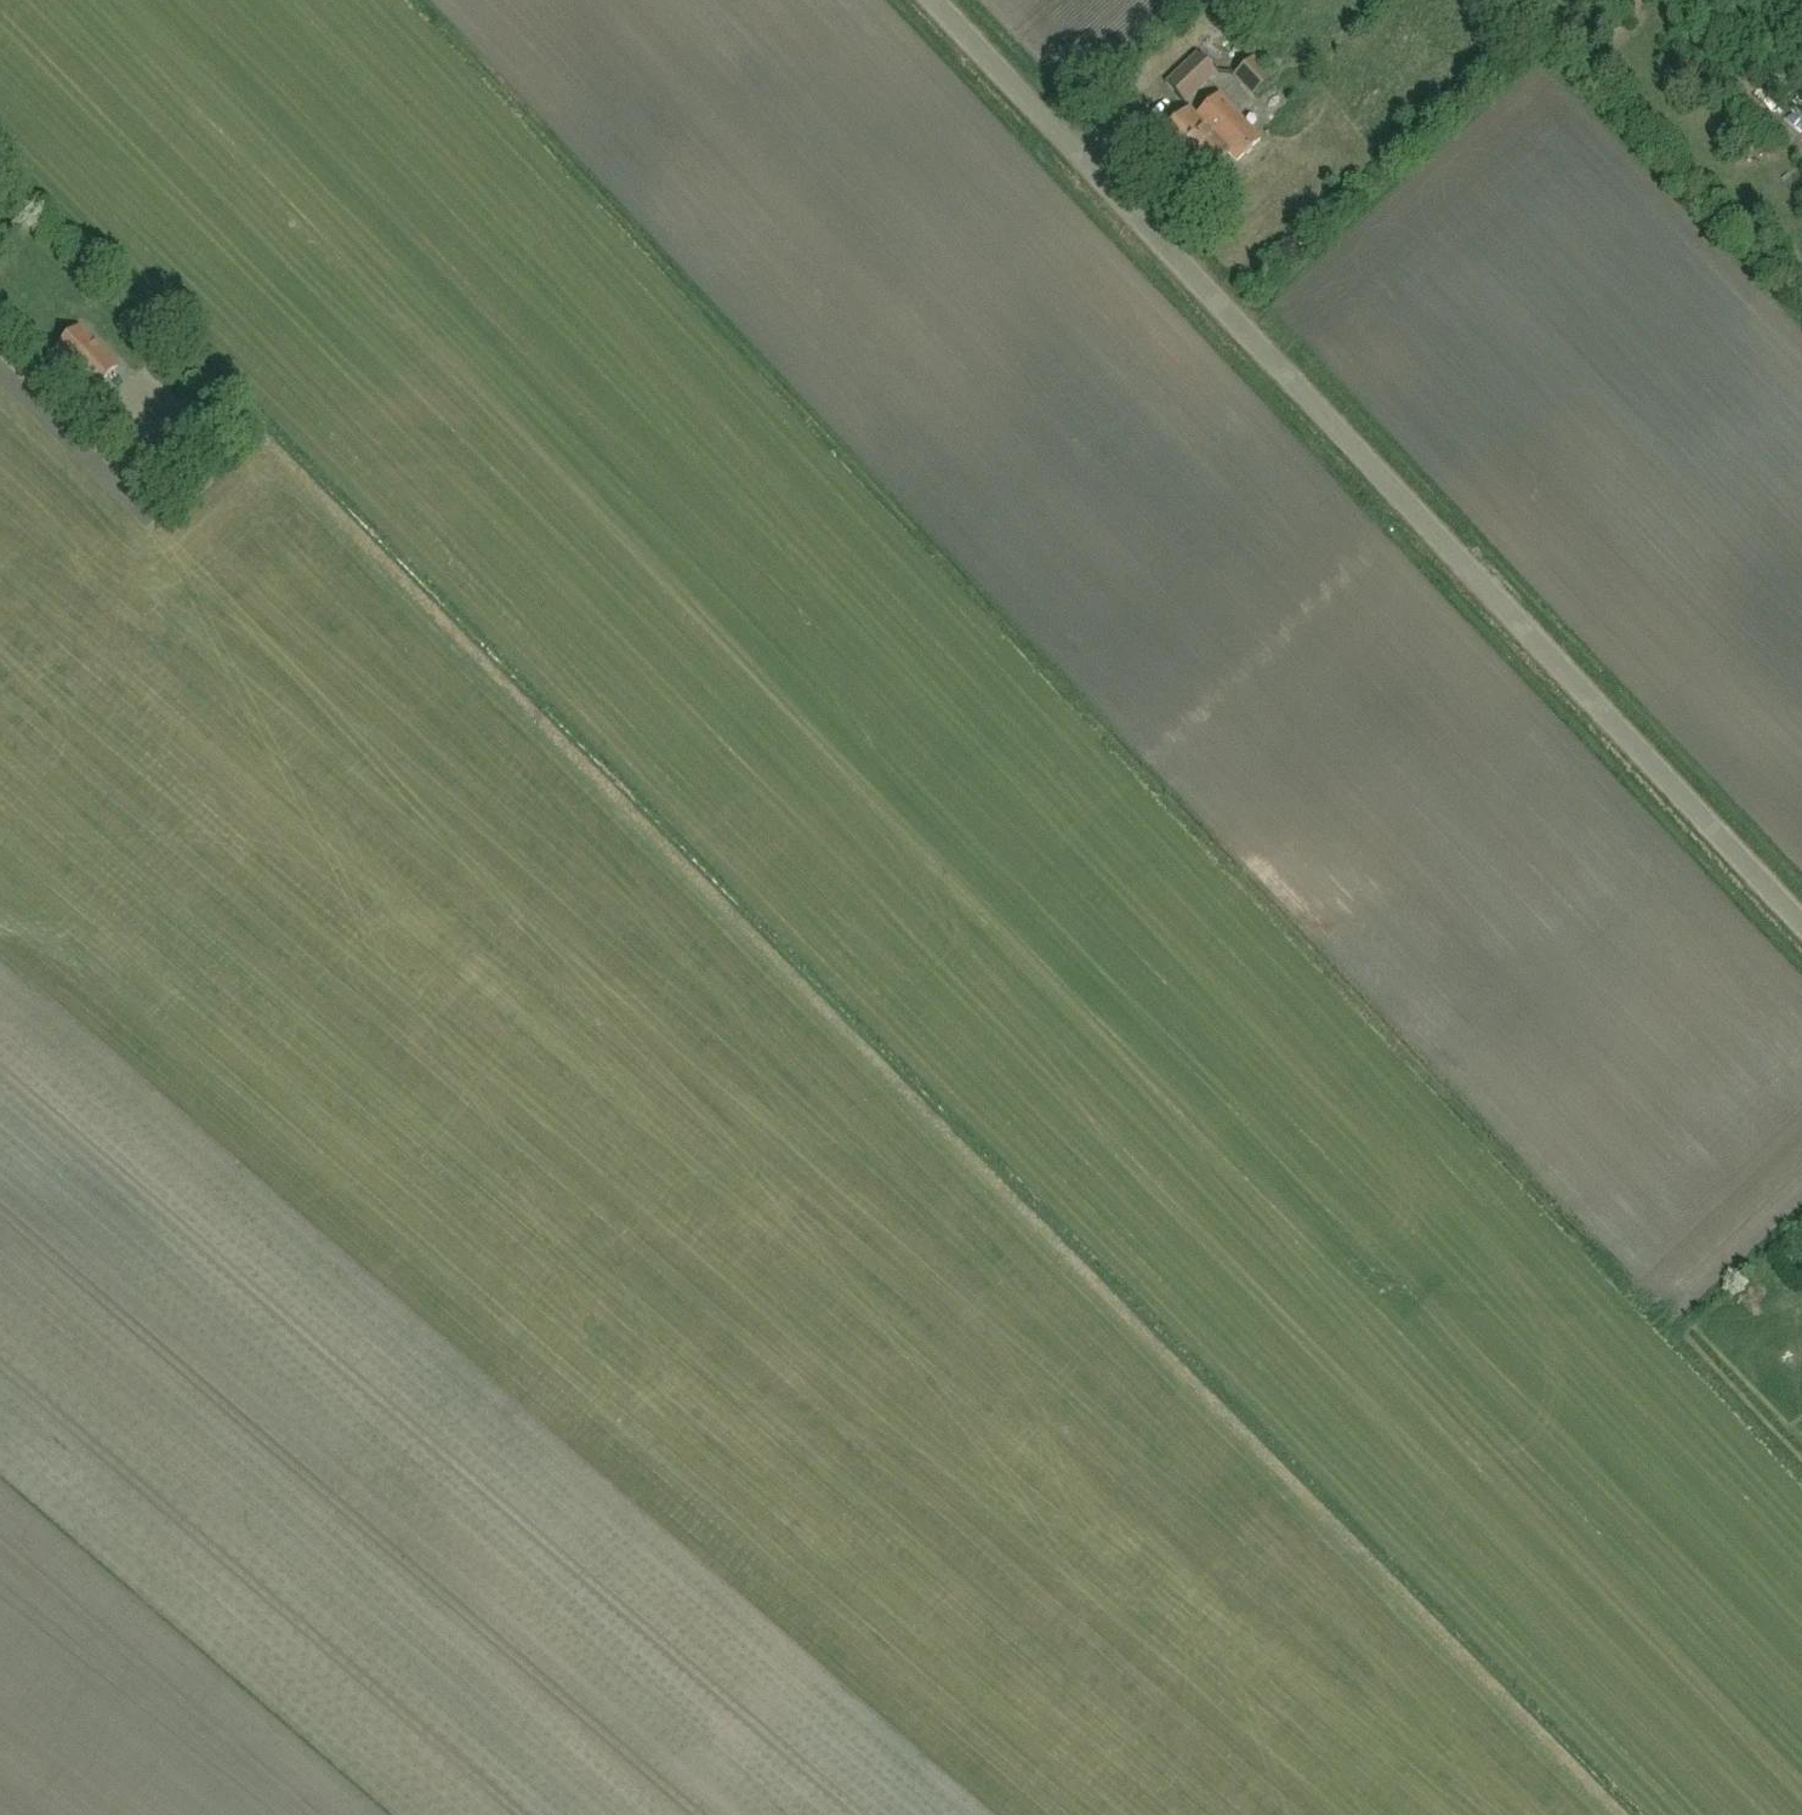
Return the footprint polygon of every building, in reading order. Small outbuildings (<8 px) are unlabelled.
[(1166,85),(1183,103),(1214,72),(1197,55),(1166,85)] [(1253,58),(1235,75),(1256,95),(1273,78),(1253,58)] [(1347,87),(1358,72),(1346,64),(1335,78),(1347,87)] [(1199,184),(1230,154),(1238,162),(1261,140),(1219,96),(1197,118),(1190,110),(1158,141),(1199,184)] [(118,367),(79,328),(55,352),(93,391),(118,367)]
